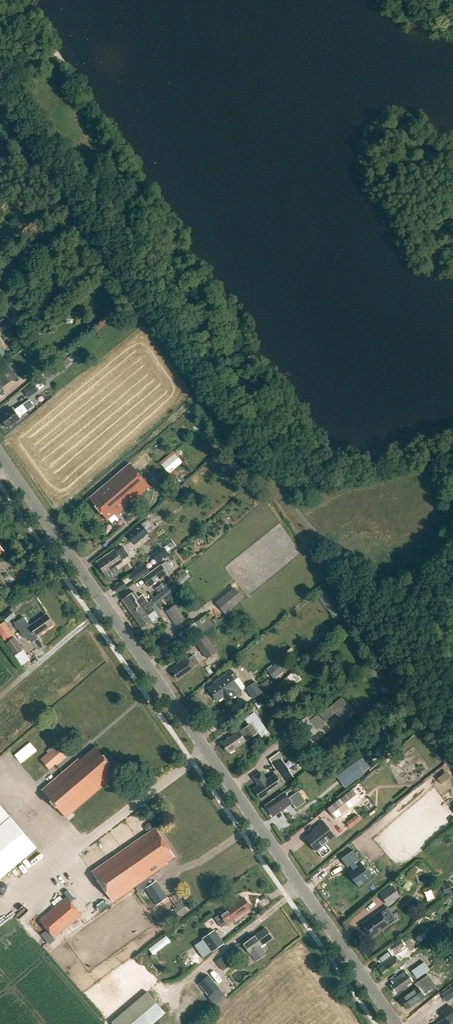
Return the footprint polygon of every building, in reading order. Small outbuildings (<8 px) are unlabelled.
[(15,303),(7,308),(12,316),(20,311),(15,303)] [(0,315),(0,330),(10,322),(4,312),(0,315)] [(55,364),(61,370),(71,361),(65,355),(55,364)] [(43,360),(32,369),(38,375),(49,367),(43,360)] [(5,393),(2,390),(7,387),(6,385),(17,378),(7,362),(0,367),(0,396),(5,393)] [(39,378),(33,382),(34,384),(39,391),(45,386),(39,378)] [(39,391),(34,384),(24,390),(29,398),(39,391)] [(23,404),(14,411),(12,409),(0,417),(8,428),(21,419),(19,417),(28,411),(23,404)] [(174,451),(160,463),(168,472),(182,460),(174,451)] [(119,511),(120,512),(149,487),(130,465),(90,499),(108,520),(119,511)] [(141,525),(129,535),(135,543),(145,535),(144,534),(146,532),(141,525)] [(95,560),(106,577),(117,569),(115,565),(121,560),(120,558),(128,553),(122,544),(114,550),(113,548),(95,560)] [(145,578),(152,586),(168,574),(166,572),(172,568),(167,561),(145,578)] [(148,570),(143,562),(128,572),(133,580),(148,570)] [(170,586),(165,590),(169,595),(174,591),(170,586)] [(217,603),(225,613),(243,599),(235,588),(217,603)] [(133,594),(123,600),(133,615),(149,602),(144,595),(140,598),(136,592),(133,594)] [(149,602),(133,615),(143,629),(153,622),(149,616),(155,612),(149,602)] [(165,611),(175,626),(185,620),(175,605),(165,611)] [(11,610),(3,617),(7,622),(15,616),(11,610)] [(37,636),(53,625),(46,615),(30,626),(23,617),(14,623),(24,638),(27,636),(32,643),(39,638),(37,636)] [(0,625),(0,634),(4,641),(13,635),(7,626),(3,629),(0,625)] [(207,658),(216,651),(206,636),(196,643),(207,658)] [(14,637),(6,643),(14,655),(22,649),(14,637)] [(175,670),(173,671),(179,679),(199,664),(194,656),(189,659),(188,658),(174,668),(175,670)] [(268,669),(275,677),(290,664),(283,656),(268,669)] [(277,684),(284,692),(302,676),(295,668),(277,684)] [(238,678),(233,671),(229,674),(229,673),(213,683),(214,684),(209,688),(217,701),(224,696),(227,701),(236,695),(233,690),(238,687),(234,680),(238,678)] [(324,676),(308,687),(312,693),(328,682),(324,676)] [(256,682),(246,689),(253,699),(263,693),(262,691),(272,685),(269,680),(259,687),(256,682)] [(261,707),(270,702),(267,696),(258,701),(261,707)] [(342,697),(320,715),(325,721),(339,710),(347,719),(354,713),(342,697)] [(223,743),(229,753),(255,736),(255,737),(258,735),(257,733),(265,728),(255,713),(245,720),(249,725),(244,729),(246,731),(241,735),(239,732),(223,743)] [(301,724),(312,738),(321,731),(310,717),(301,724)] [(358,731),(364,736),(369,731),(364,725),(358,731)] [(47,754),(57,765),(66,757),(64,756),(68,752),(60,743),(47,754)] [(80,761),(78,759),(42,790),(66,818),(118,773),(96,747),(80,761)] [(254,778),(259,786),(254,789),(261,800),(293,777),(281,759),(273,764),(279,772),(267,781),(261,772),(254,778)] [(357,762),(343,772),(351,782),(364,772),(357,762)] [(352,789),(327,809),(335,819),(352,806),(361,800),(352,789)] [(266,805),(273,817),(293,804),(296,810),(307,803),(299,791),(288,799),(284,793),(266,805)] [(346,822),(350,828),(363,818),(359,813),(346,822)] [(0,826),(0,879),(37,848),(10,817),(0,826)] [(306,838),(317,852),(336,837),(324,821),(317,827),(318,829),(306,838)] [(155,828),(92,872),(113,902),(142,881),(147,888),(153,883),(149,877),(167,864),(166,863),(175,857),(155,828)] [(354,850),(341,859),(348,867),(350,866),(352,868),(348,871),(359,887),(371,878),(360,862),(357,865),(355,862),(360,859),(354,850)] [(147,888),(145,889),(157,905),(167,898),(155,882),(153,883),(147,888)] [(449,883),(441,885),(444,892),(451,890),(449,883)] [(441,894),(438,886),(429,889),(431,897),(441,894)] [(393,887),(381,895),(388,904),(399,896),(393,887)] [(227,923),(235,917),(237,919),(239,918),(238,916),(253,906),(245,895),(228,907),(227,905),(219,911),(227,923)] [(180,902),(181,903),(175,907),(180,915),(193,907),(185,896),(181,899),(182,900),(180,902)] [(82,915),(67,897),(40,921),(54,938),(82,915)] [(32,921),(36,919),(29,908),(25,911),(32,921)] [(363,924),(372,938),(389,925),(380,912),(363,924)] [(442,928),(437,921),(431,926),(436,933),(442,928)] [(273,938),(266,928),(243,944),(249,954),(250,953),(256,961),(265,954),(260,947),(273,938)] [(214,930),(203,938),(212,951),(223,943),(214,930)] [(444,932),(433,941),(437,946),(448,936),(444,932)] [(378,966),(385,976),(403,963),(401,961),(418,949),(409,937),(405,941),(402,937),(390,946),(395,953),(378,966)] [(227,953),(232,958),(242,949),(238,943),(227,953)] [(228,955),(220,963),(226,969),(234,962),(228,955)] [(412,972),(418,980),(430,971),(424,963),(412,972)] [(393,984),(391,985),(397,994),(414,982),(407,972),(392,982),(393,984)] [(200,983),(210,996),(221,988),(210,975),(200,983)] [(417,987),(400,999),(407,1009),(437,988),(428,975),(415,984),(417,987)] [(447,1001),(452,996),(452,986),(442,994),(447,1001)] [(148,992),(111,1023),(112,1023),(153,1023),(166,1013),(148,992)] [(451,1006),(442,1012),(445,1018),(437,1023),(452,1023),(452,1009),(451,1006)]
